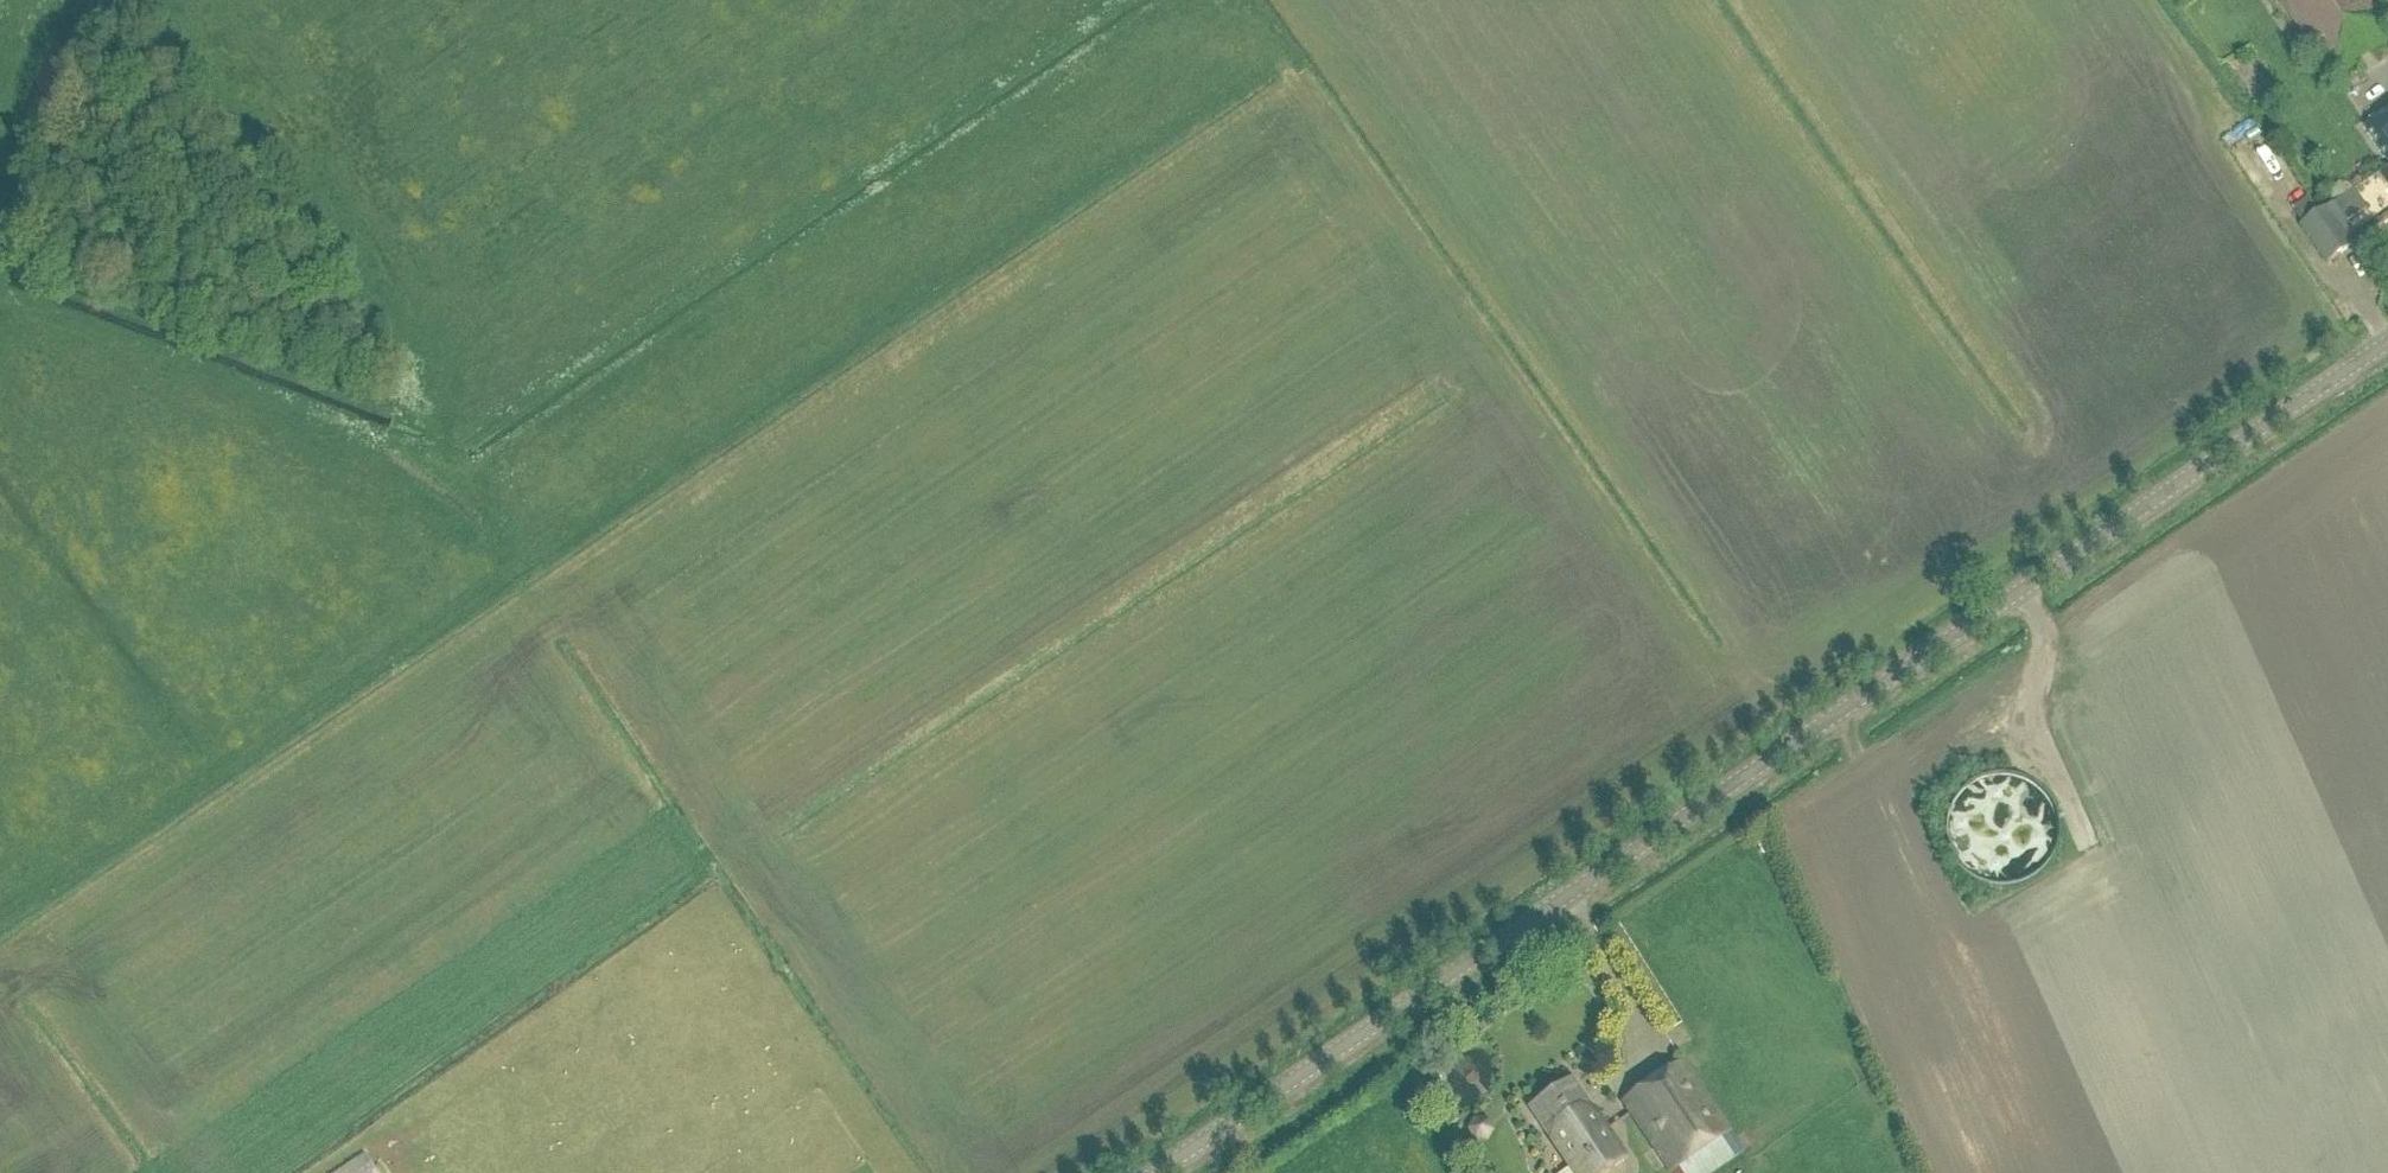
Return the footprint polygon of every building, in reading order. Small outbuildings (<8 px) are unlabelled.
[(2387,39),(2387,23),(2372,0),(2275,0),(2329,79),(2387,39)] [(2368,133),(2387,162),(2387,119),(2368,133)] [(2303,224),(2319,214),(2308,197),(2293,208),(2303,224)] [(2328,267),(2357,249),(2331,208),(2302,226),(2328,267)] [(1486,928),(1474,932),(1481,950),(1493,946),(1486,928)] [(1747,1154),(1683,1062),(1620,1105),(1668,1172),(1720,1172),(1747,1154)] [(1626,1159),(1572,1079),(1529,1108),(1573,1172),(1606,1172),(1626,1159)] [(1475,1119),(1468,1131),(1473,1143),(1488,1144),(1495,1132),(1489,1120),(1475,1119)] [(360,1157),(331,1172),(369,1172),(360,1157)]
